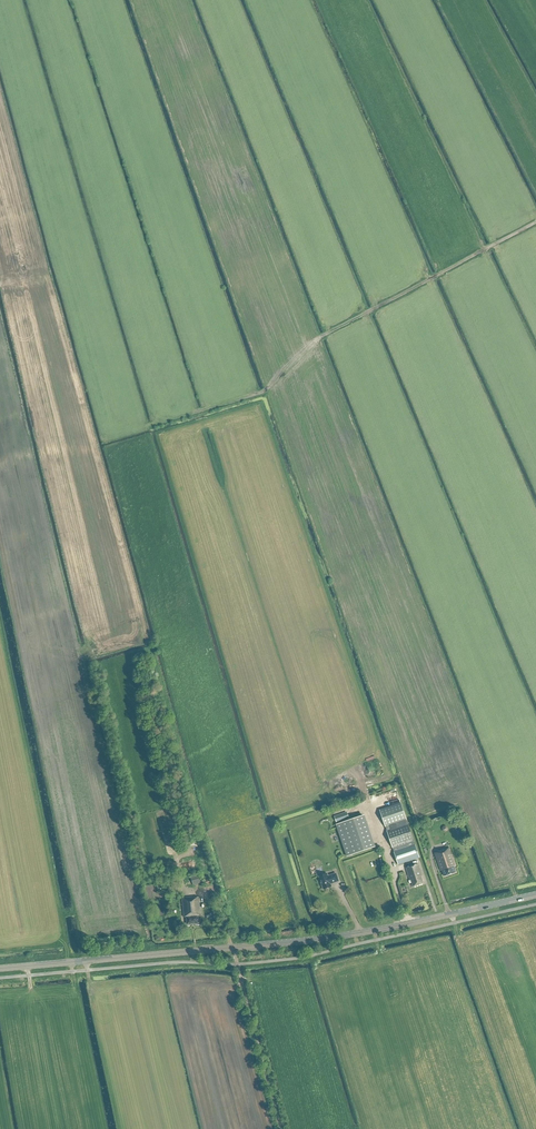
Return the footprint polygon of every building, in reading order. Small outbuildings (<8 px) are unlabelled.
[(398,865),(420,857),(400,802),(379,810),(398,865)] [(334,816),(337,823),(349,818),(347,812),(334,816)] [(339,823),(348,855),(379,847),(370,814),(339,823)] [(456,872),(454,866),(455,866),(449,848),(439,851),(439,852),(435,853),(441,871),(442,870),(444,876),(456,872)] [(423,883),(421,876),(422,876),(418,864),(406,868),(410,880),(411,880),(413,887),(423,883)] [(201,883),(199,874),(190,876),(193,885),(201,883)] [(338,881),(336,874),(328,876),(327,874),(319,876),(323,889),(331,887),(330,883),(333,882),(333,883),(338,881)] [(194,897),(182,898),(184,917),(186,917),(187,925),(199,923),(198,916),(201,915),(199,897),(194,897)]
